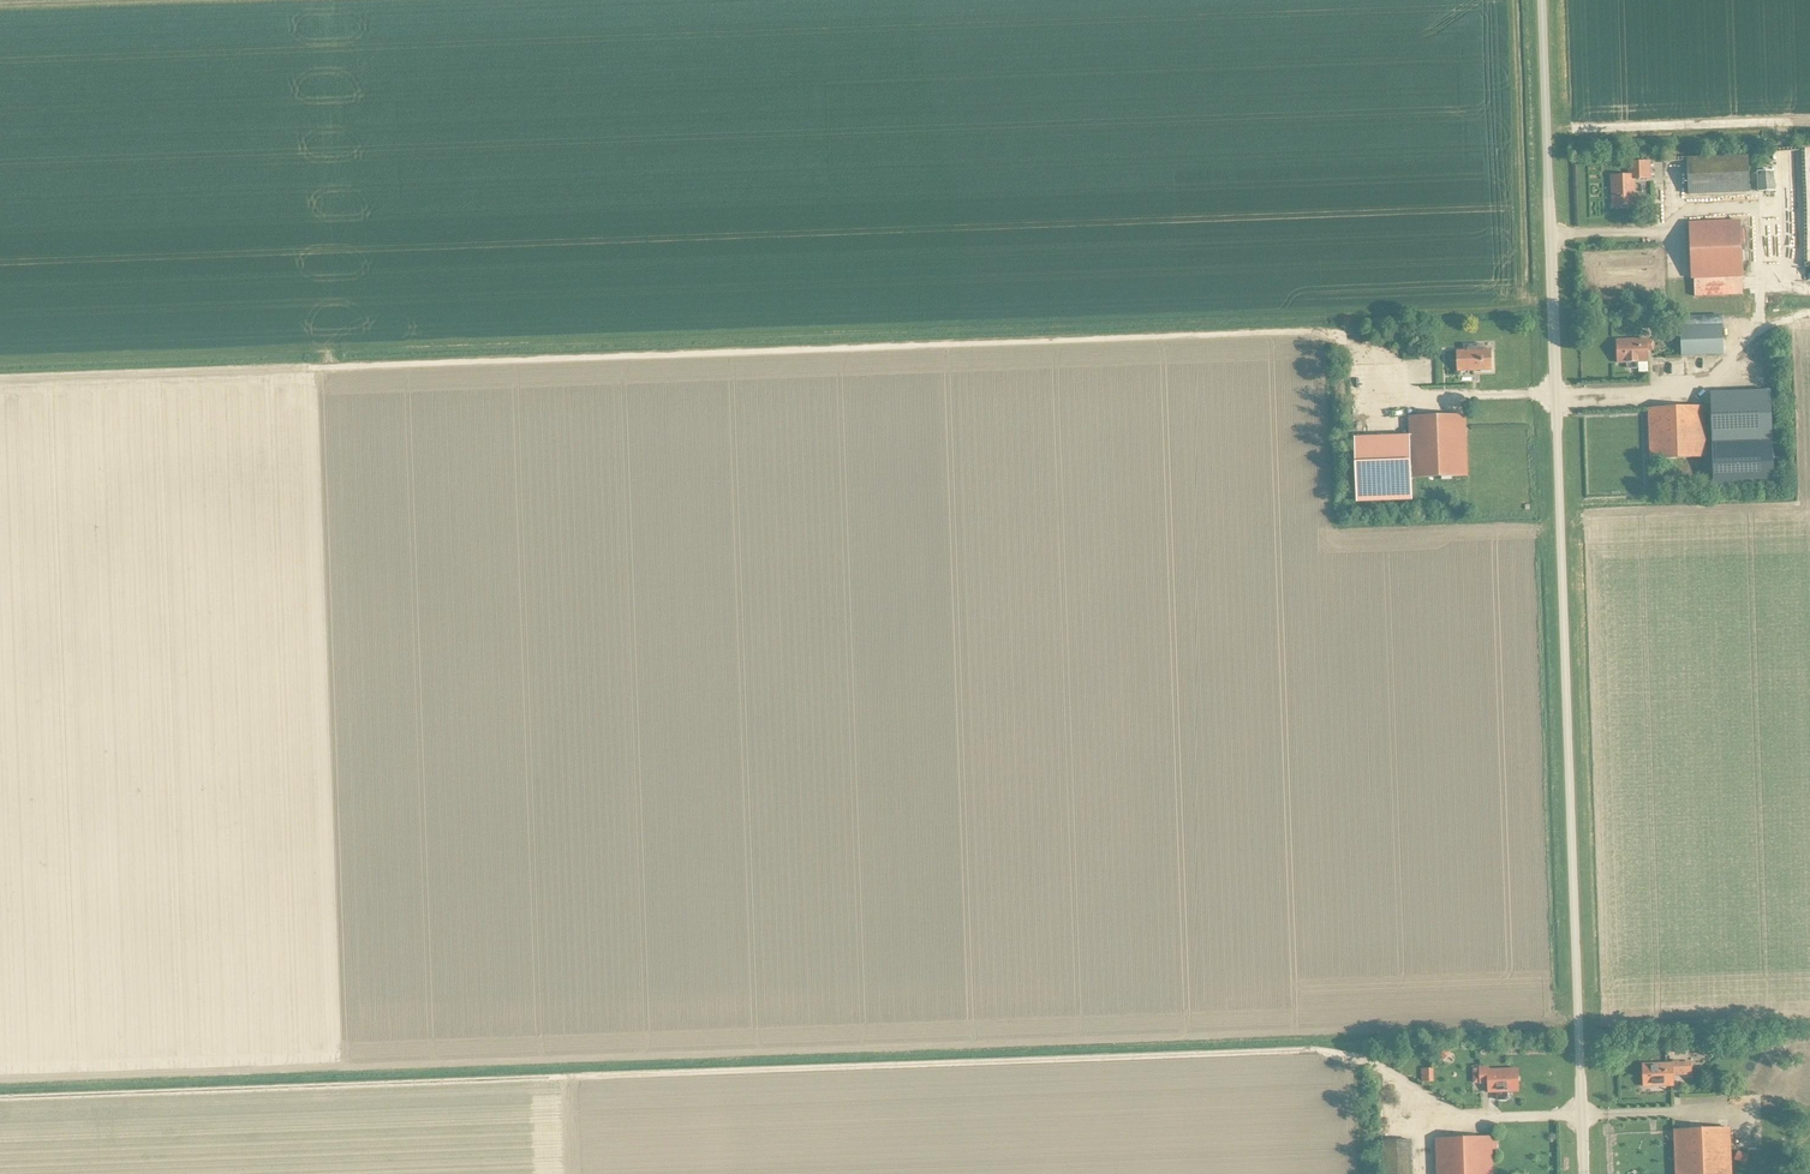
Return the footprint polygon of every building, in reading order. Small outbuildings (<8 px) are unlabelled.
[(1687,195),(1747,192),(1746,156),(1686,159),(1687,195)] [(1636,180),(1655,179),(1654,161),(1630,161),(1630,176),(1610,177),(1611,206),(1637,205),(1636,180)] [(1757,192),(1772,191),(1772,171),(1756,172),(1757,192)] [(1738,222),(1688,223),(1690,279),(1692,279),(1740,277),(1738,222)] [(1760,223),(1751,226),(1755,243),(1765,240),(1760,223)] [(1805,274),(1804,262),(1787,262),(1788,275),(1805,274)] [(1721,326),(1679,328),(1680,357),(1722,355),(1721,326)] [(1626,363),(1626,368),(1628,369),(1634,369),(1636,367),(1636,362),(1646,362),(1645,340),(1615,341),(1616,363),(1626,363)] [(1456,372),(1490,370),(1490,350),(1455,352),(1456,372)] [(1710,443),(1771,440),(1769,392),(1708,394),(1710,443)] [(1704,457),(1702,407),(1647,409),(1648,459),(1704,457)] [(1465,476),(1463,416),(1408,418),(1408,436),(1410,478),(1465,476)] [(1410,498),(1410,478),(1408,436),(1353,438),(1355,500),(1410,498)] [(1773,489),(1771,440),(1710,443),(1712,491),(1773,489)] [(1642,1087),(1672,1086),(1671,1064),(1642,1065),(1642,1087)] [(1487,1093),(1516,1092),(1516,1070),(1487,1071),(1487,1068),(1478,1068),(1479,1084),(1487,1083),(1487,1093)] [(1728,1129),(1672,1131),(1674,1173),(1730,1173),(1728,1129)] [(1490,1138),(1434,1140),(1435,1173),(1491,1173),(1490,1138)] [(1410,1141),(1381,1142),(1382,1173),(1411,1173),(1410,1141)]
